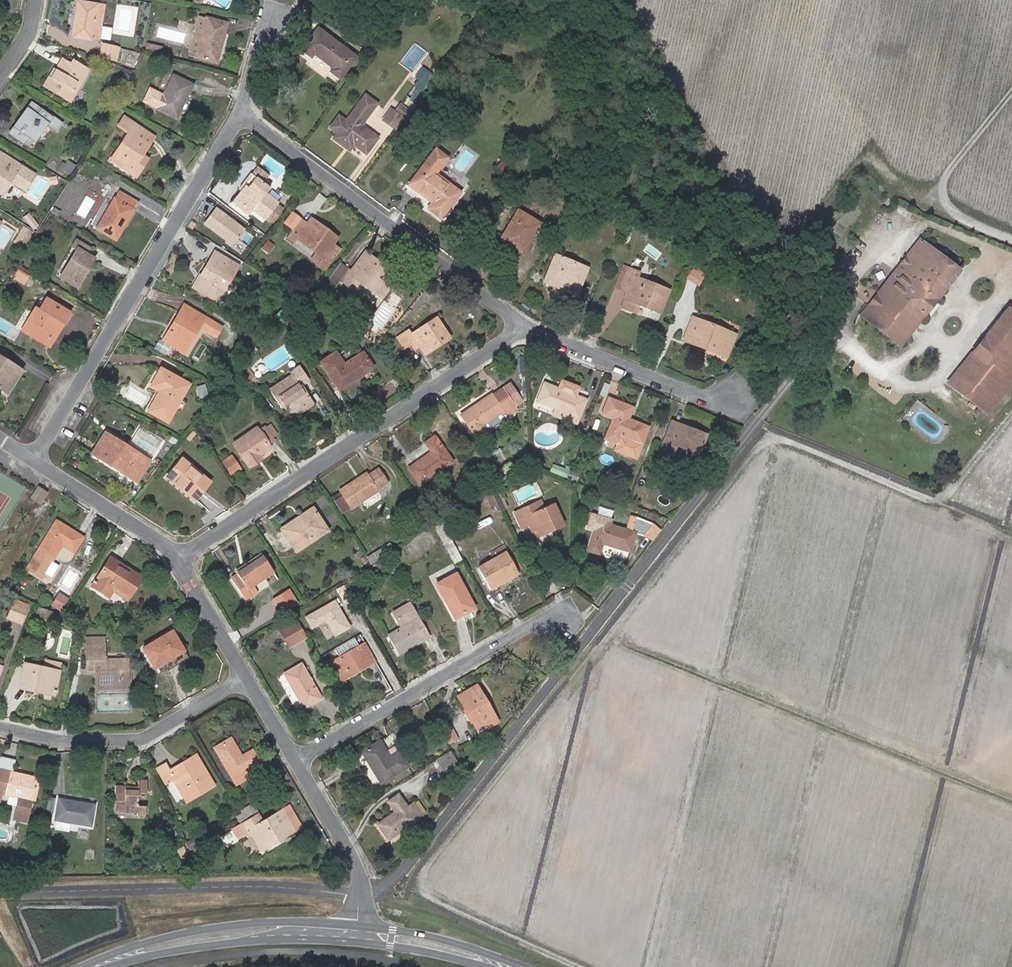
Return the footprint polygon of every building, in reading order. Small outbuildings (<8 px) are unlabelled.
[(96,11),(103,12),(104,5),(78,0),(71,36),(91,40),(92,36),(96,11)] [(96,11),(92,36),(99,37),(103,12),(96,11)] [(200,16),(190,55),(216,62),(226,23),(200,16)] [(340,77),(355,56),(318,29),(303,49),(312,56),(314,54),(333,67),(331,70),(340,77)] [(103,44),(100,55),(116,59),(119,48),(103,44)] [(151,44),(149,52),(161,55),(162,46),(151,44)] [(54,69),(45,85),(70,100),(88,70),(73,61),(71,63),(63,59),(56,70),(54,69)] [(132,70),(124,68),(121,76),(130,79),(132,70)] [(414,85),(422,90),(434,74),(426,68),(414,85)] [(173,76),(158,108),(177,116),(192,84),(173,76)] [(333,138),(350,150),(354,144),(366,153),(378,137),(360,124),(371,110),(367,107),(373,100),(366,95),(360,102),(346,121),(339,115),(330,127),(337,132),(333,138)] [(30,115),(21,128),(17,125),(11,133),(22,142),(27,135),(34,140),(46,123),(57,131),(63,121),(52,113),(50,116),(32,104),(26,112),(30,115)] [(409,110),(399,104),(395,110),(404,117),(409,110)] [(30,115),(26,112),(17,125),(21,128),(30,115)] [(401,120),(394,115),(386,126),(393,131),(401,120)] [(131,172),(142,155),(154,136),(124,117),(119,125),(130,132),(112,160),(131,172)] [(34,140),(27,135),(22,142),(29,146),(34,140)] [(427,198),(441,180),(433,174),(446,156),(436,149),(409,185),(427,198)] [(3,192),(10,180),(26,190),(35,175),(0,153),(0,190),(3,192)] [(148,159),(142,155),(131,172),(136,176),(148,159)] [(504,158),(497,168),(510,177),(514,170),(508,166),(511,162),(504,158)] [(251,172),(262,181),(267,173),(256,165),(251,172)] [(262,181),(251,172),(250,172),(239,187),(241,190),(232,202),(249,215),(252,210),(265,220),(266,218),(278,202),(279,201),(267,192),(270,187),(262,181)] [(447,184),(441,180),(427,198),(433,202),(428,208),(442,217),(460,191),(448,182),(447,184)] [(119,190),(96,230),(115,240),(138,201),(119,190)] [(284,207),(278,202),(266,218),(272,223),(284,207)] [(245,229),(216,207),(204,223),(227,240),(226,242),(241,253),(247,246),(238,239),(245,229)] [(518,210),(500,239),(523,252),(539,223),(518,210)] [(316,253),(311,258),(325,269),(340,248),(333,244),(337,237),(311,218),(307,224),(300,219),(286,237),(293,242),(296,238),(316,253)] [(958,268),(921,240),(904,262),(862,314),(900,343),(923,312),(923,309),(932,298),(935,297),(958,268)] [(81,241),(59,278),(76,288),(94,257),(87,252),(90,247),(81,241)] [(239,266),(214,251),(201,275),(198,274),(191,287),(217,302),(239,266)] [(350,271),(343,281),(356,291),(362,282),(382,297),(397,276),(364,252),(350,271)] [(564,283),(562,289),(576,294),(586,268),(554,256),(546,276),(564,283)] [(343,281),(350,271),(339,264),(332,274),(340,279),(343,281)] [(614,288),(626,293),(635,270),(623,265),(614,288)] [(693,267),(686,278),(698,286),(705,274),(693,267)] [(17,269),(13,276),(24,282),(28,275),(17,269)] [(635,270),(626,293),(621,306),(634,312),(638,303),(660,312),(668,290),(638,278),(640,272),(635,270)] [(340,279),(332,274),(327,281),(335,286),(340,279)] [(564,283),(546,276),(544,282),(562,289),(564,283)] [(56,324),(61,326),(69,312),(47,299),(40,310),(35,307),(22,330),(45,343),(56,324)] [(185,305),(164,339),(184,351),(199,327),(216,336),(221,326),(185,305)] [(987,409),(1011,377),(1011,309),(1007,305),(948,380),(987,409)] [(403,333),(410,344),(415,342),(418,347),(424,355),(449,338),(435,317),(411,334),(408,330),(403,333)] [(695,334),(691,343),(726,357),(734,334),(693,318),(688,330),(695,334)] [(50,346),(61,326),(56,324),(45,343),(50,346)] [(684,340),(691,343),(695,334),(688,330),(684,340)] [(404,349),(410,344),(403,333),(396,338),(404,349)] [(243,339),(237,349),(250,356),(255,346),(243,339)] [(320,361),(338,389),(372,367),(362,352),(343,364),(335,351),(320,361)] [(7,393),(21,370),(0,356),(0,389),(7,393)] [(285,406),(293,417),(314,404),(308,395),(306,396),(299,386),(308,380),(298,365),(291,370),(292,372),(269,388),(282,408),(285,406)] [(159,390),(149,410),(168,421),(190,384),(161,368),(151,385),(159,390)] [(556,408),(554,414),(577,422),(586,399),(575,395),(578,387),(562,381),(558,388),(545,383),(537,401),(556,408)] [(503,389),(513,405),(521,399),(511,384),(503,389)] [(491,395),(461,415),(478,440),(488,433),(486,431),(507,417),(506,416),(517,410),(513,405),(503,389),(492,396),(491,395)] [(613,418),(606,437),(619,443),(621,437),(641,444),(647,427),(628,419),(632,407),(608,398),(602,413),(613,418)] [(672,422),(663,445),(674,450),(676,445),(699,453),(706,435),(672,422)] [(270,424),(265,427),(271,437),(276,433),(270,424)] [(271,437),(265,427),(264,426),(258,430),(257,428),(233,443),(248,467),(261,459),(258,455),(270,447),(267,443),(273,439),(271,437)] [(104,433),(92,453),(136,480),(149,460),(104,433)] [(408,468),(420,485),(452,462),(435,437),(425,443),(431,452),(408,468)] [(222,461),(230,474),(239,468),(230,455),(222,461)] [(167,477),(194,499),(209,481),(182,458),(167,477)] [(502,470),(507,477),(516,470),(511,463),(502,470)] [(559,467),(557,474),(563,476),(566,469),(559,467)] [(340,491),(352,509),(388,484),(377,468),(367,474),(367,473),(340,491)] [(42,501),(47,494),(39,489),(35,496),(42,501)] [(497,491),(492,493),(501,511),(507,508),(503,499),(502,500),(497,491)] [(501,511),(492,493),(486,496),(491,507),(494,506),(497,512),(501,511)] [(33,499),(40,504),(42,501),(35,496),(33,499)] [(528,524),(534,537),(563,524),(553,504),(545,508),(541,501),(515,513),(521,527),(528,524)] [(281,529),(297,552),(327,531),(312,508),(281,529)] [(643,535),(652,524),(637,517),(632,531),(626,529),(608,524),(610,519),(591,513),(587,528),(594,530),(588,550),(600,554),(603,543),(629,551),(635,532),(643,535)] [(630,514),(626,529),(632,531),(637,517),(630,514)] [(83,538),(57,521),(28,569),(48,581),(55,570),(49,566),(62,545),(74,553),(83,538)] [(651,541),(660,530),(652,524),(643,535),(651,541)] [(460,556),(452,541),(444,545),(453,560),(460,556)] [(230,577),(246,600),(257,592),(253,586),(273,573),(260,553),(235,570),(236,573),(230,577)] [(479,567),(492,588),(516,574),(504,553),(479,567)] [(111,582),(130,594),(141,577),(111,557),(93,586),(104,593),(108,587),(111,582)] [(436,584),(454,620),(475,608),(456,573),(436,584)] [(113,591),(127,600),(130,594),(111,582),(108,587),(104,593),(109,596),(113,591)] [(349,590),(353,596),(360,592),(356,586),(349,590)] [(277,598),(284,610),(296,602),(288,590),(277,598)] [(40,603),(46,607),(52,598),(45,593),(40,603)] [(69,600),(60,595),(53,606),(62,611),(69,600)] [(335,599),(304,617),(312,630),(325,622),(334,637),(351,627),(335,599)] [(22,624),(28,609),(13,603),(7,618),(22,624)] [(388,635),(399,655),(429,637),(409,603),(393,613),(401,628),(388,635)] [(50,623),(53,615),(39,610),(36,618),(50,623)] [(50,623),(57,625),(60,617),(53,615),(50,623)] [(306,636),(303,630),(297,621),(281,631),(290,646),(306,636)] [(144,648),(156,669),(172,660),(170,657),(183,650),(172,631),(144,648)] [(340,655),(360,644),(356,637),(336,647),(340,655)] [(97,665),(97,670),(97,684),(128,683),(128,659),(104,660),(103,638),(87,638),(88,665),(97,665)] [(332,663),(342,680),(376,660),(366,643),(332,663)] [(46,659),(44,669),(59,672),(61,663),(46,659)] [(59,672),(44,669),(25,664),(20,687),(54,695),(59,672)] [(284,674),(304,708),(320,698),(300,664),(284,674)] [(475,725),(492,715),(476,686),(458,697),(475,725)] [(496,721),(492,715),(475,725),(478,732),(496,721)] [(442,731),(449,744),(458,739),(451,727),(442,731)] [(356,755),(375,786),(407,766),(397,749),(401,745),(394,733),(356,755)] [(230,738),(215,747),(237,785),(250,777),(245,770),(259,762),(253,751),(241,757),(230,738)] [(458,763),(451,751),(436,760),(443,772),(458,763)] [(204,784),(207,788),(214,785),(196,756),(189,760),(194,768),(182,775),(177,767),(170,772),(165,764),(157,769),(165,782),(173,778),(177,785),(182,782),(189,794),(204,784)] [(0,757),(0,769),(11,773),(15,761),(0,757)] [(177,767),(182,775),(194,768),(189,760),(177,767)] [(245,770),(250,777),(263,770),(259,762),(245,770)] [(0,769),(0,801),(2,793),(21,799),(15,821),(27,824),(40,782),(11,773),(0,769)] [(138,786),(138,791),(125,790),(125,785),(116,785),(115,812),(137,813),(137,816),(146,816),(146,806),(139,805),(139,799),(147,799),(148,780),(139,779),(138,786)] [(182,782),(177,785),(187,801),(207,788),(204,784),(189,794),(182,782)] [(378,824),(389,839),(423,815),(422,814),(425,811),(418,801),(415,803),(413,801),(407,806),(398,794),(388,802),(395,812),(378,824)] [(67,815),(66,821),(92,825),(95,805),(59,799),(57,814),(67,815)] [(293,828),(295,831),(305,825),(292,804),(266,819),(261,811),(247,820),(246,820),(242,823),(247,831),(250,829),(255,826),(265,844),(293,828)] [(255,826),(250,829),(262,850),(295,831),(293,828),(265,844),(255,826)] [(186,842),(189,849),(198,844),(195,837),(186,842)] [(181,857),(187,854),(183,846),(178,848),(181,857)]
